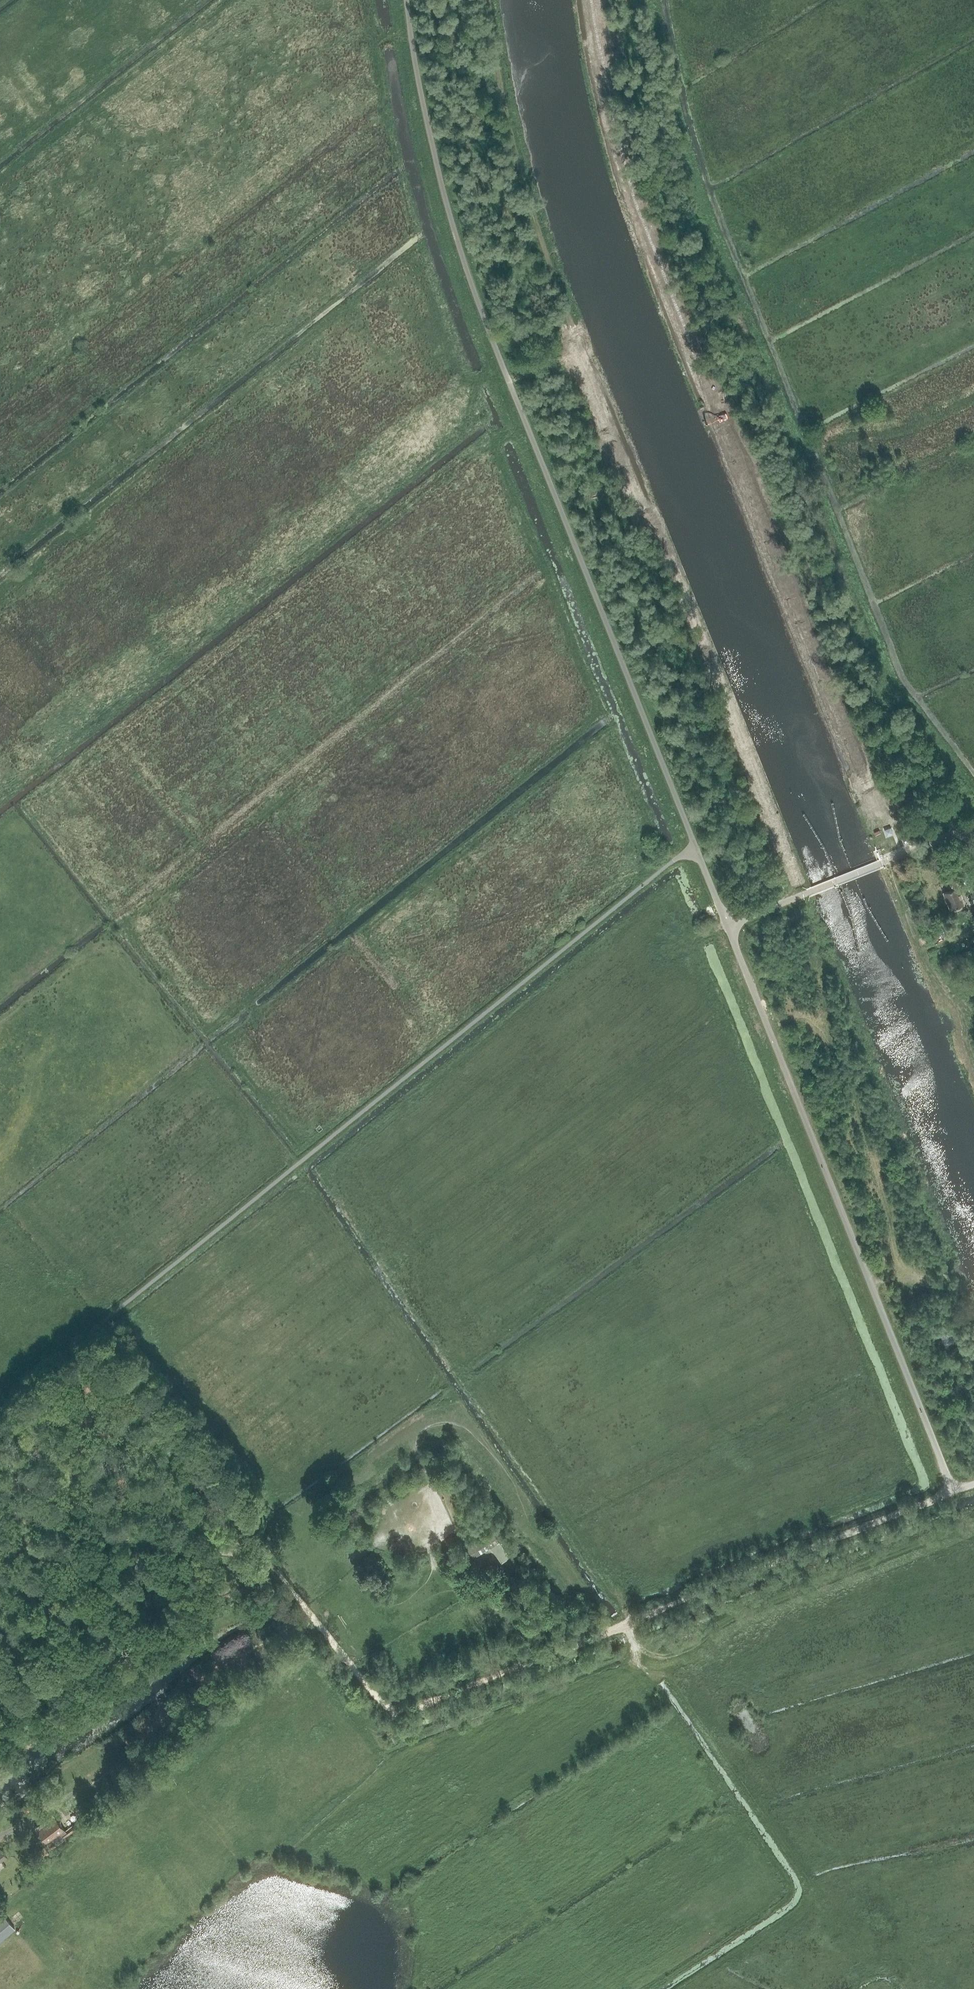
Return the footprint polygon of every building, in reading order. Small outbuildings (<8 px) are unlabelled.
[(884,829),(887,836),(893,833),(891,827),(884,829)] [(961,866),(968,886),(973,884),(973,866),(973,862),(961,866)] [(950,910),(965,905),(954,877),(947,880),(951,890),(943,893),(950,910)] [(956,957),(958,962),(973,956),(971,951),(956,957)] [(467,1548),(473,1558),(491,1547),(501,1563),(511,1557),(494,1531),(467,1548)] [(66,1838),(65,1837),(75,1830),(72,1826),(65,1831),(54,1817),(37,1829),(52,1848),(66,1838)] [(15,1929),(4,1916),(0,1919),(0,1942),(15,1929)]
